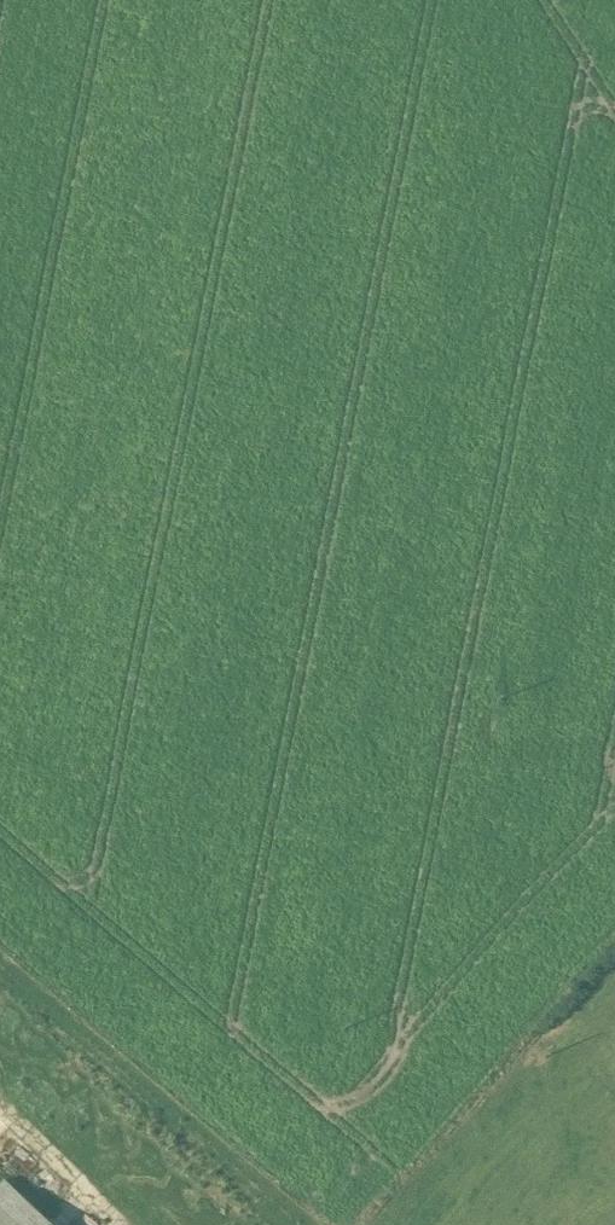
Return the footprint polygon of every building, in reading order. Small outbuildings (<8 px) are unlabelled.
[(0,1185),(0,1224),(49,1224),(4,1181),(0,1185)]
